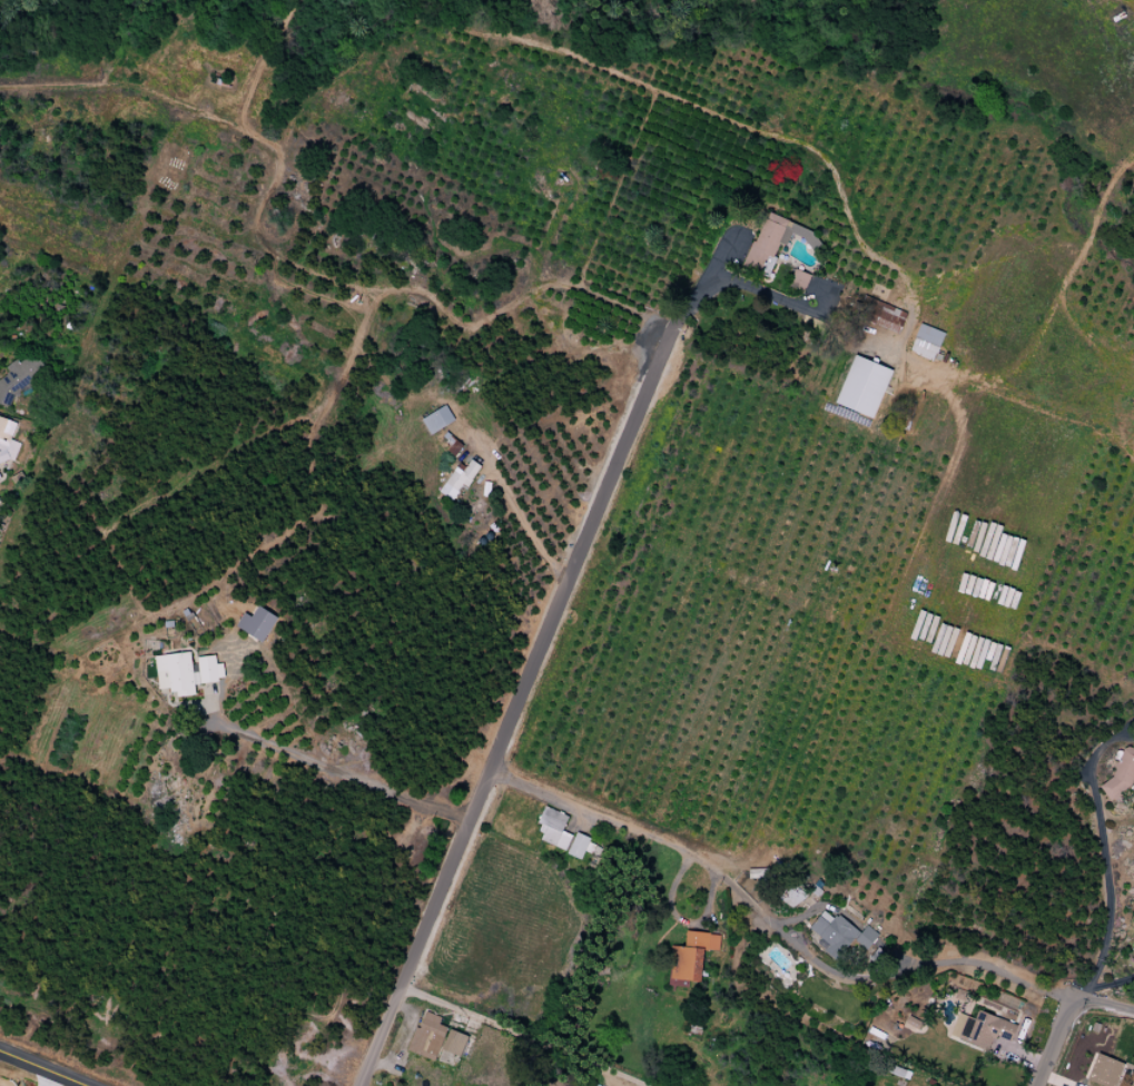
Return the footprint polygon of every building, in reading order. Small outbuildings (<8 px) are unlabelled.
[(770,215),(757,243),(753,244),(745,264),(760,270),(768,255),(771,256),(787,223),(770,215)] [(796,269),(789,287),(805,293),(811,275),(796,269)] [(877,300),(868,323),(899,335),(908,314),(877,300)] [(921,324),(910,351),(934,361),(945,333),(921,324)] [(11,409),(17,395),(45,371),(30,354),(23,361),(18,356),(3,368),(8,374),(0,381),(0,405),(11,409)] [(856,356),(836,404),(872,419),(893,372),(856,356)] [(445,405),(422,419),(432,435),(455,421),(445,405)] [(13,462),(9,450),(18,425),(0,418),(0,467),(13,462)] [(455,457),(464,446),(451,436),(446,441),(453,446),(448,452),(455,457)] [(472,460),(464,472),(458,468),(442,494),(453,501),(464,485),(469,488),(482,466),(472,460)] [(251,617),(243,613),(235,628),(263,643),(276,617),(257,606),(251,617)] [(158,658),(161,690),(169,689),(170,692),(176,691),(177,699),(198,697),(197,687),(220,684),(220,679),(225,679),(223,664),(216,665),(216,656),(198,658),(200,674),(193,675),(190,654),(158,658)] [(1113,778),(1101,788),(1112,801),(1132,787),(1133,780),(1133,750),(1128,748),(1124,749),(1113,778)] [(551,809),(544,826),(548,827),(541,841),(566,852),(573,837),(561,831),(568,816),(551,809)] [(578,833),(569,853),(581,860),(584,851),(596,858),(601,849),(590,843),(591,839),(578,833)] [(805,895),(790,883),(778,898),(793,910),(805,895)] [(824,908),(807,928),(821,939),(819,945),(837,959),(855,938),(868,949),(880,935),(869,926),(862,934),(840,916),(838,919),(824,908)] [(673,946),(670,980),(701,984),(704,950),(721,951),(722,936),(687,932),(686,947),(673,946)] [(978,1010),(965,1044),(990,1054),(998,1035),(1013,1041),(1018,1027),(978,1010)] [(426,1014),(421,1029),(416,1027),(407,1053),(435,1063),(448,1028),(438,1025),(441,1018),(426,1014)] [(451,1030),(442,1052),(461,1058),(469,1037),(451,1030)] [(1121,1062),(1095,1054),(1087,1082),(1100,1085),(1115,1085),(1121,1062)]
